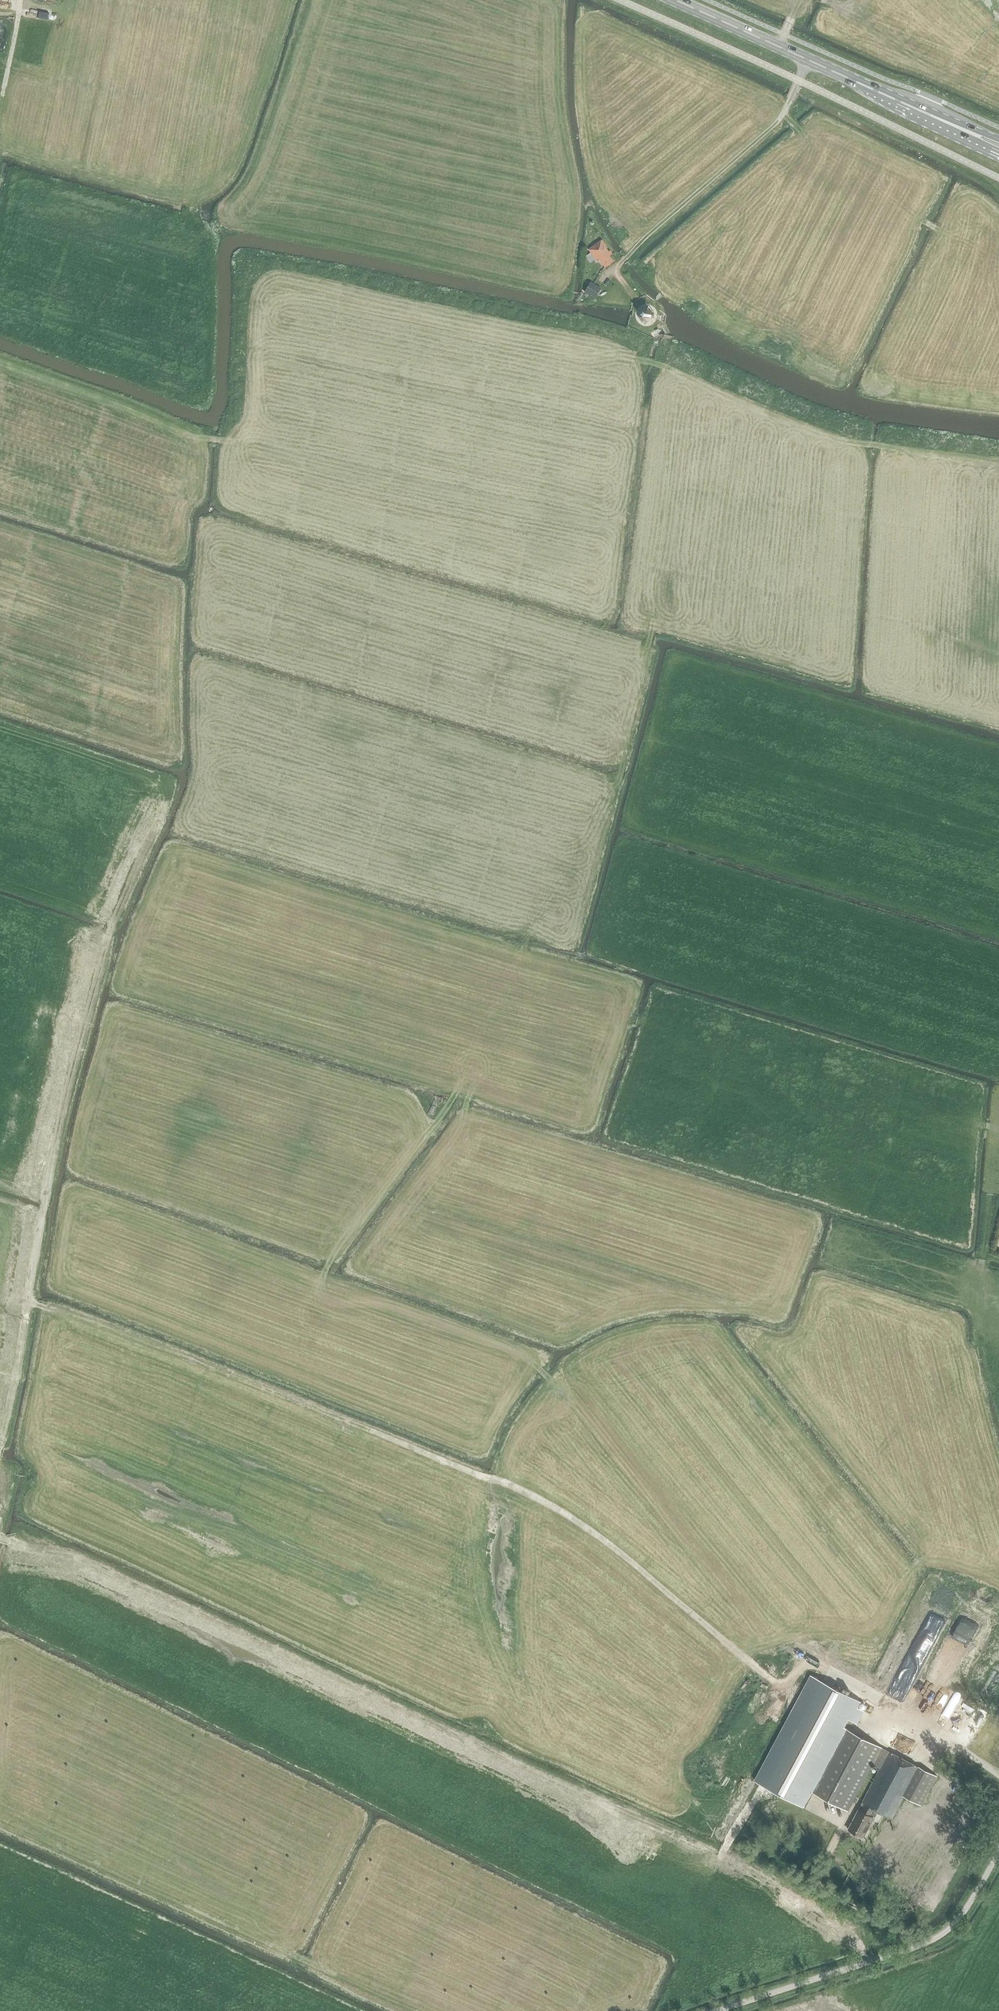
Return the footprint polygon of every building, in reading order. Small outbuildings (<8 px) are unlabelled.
[(601,240),(588,249),(596,260),(598,258),(604,267),(612,261),(609,257),(611,253),(601,240)] [(595,298),(600,288),(590,282),(585,292),(595,298)] [(639,311),(638,317),(641,322),(647,322),(652,320),(654,314),(650,309),(644,308),(639,311)] [(861,1701),(812,1676),(756,1782),(802,1806),(810,1791),(809,1790),(822,1765),(818,1763),(824,1753),(827,1754),(843,1726),(846,1728),(851,1720),(857,1723),(864,1711),(857,1708),(861,1701)] [(872,1764),(880,1768),(888,1752),(881,1748),(846,1728),(843,1726),(827,1754),(824,1753),(818,1763),(822,1765),(809,1790),(810,1791),(848,1811),(872,1764)] [(888,1752),(848,1830),(863,1837),(876,1811),(891,1819),(904,1795),(921,1804),(935,1776),(888,1752)]
